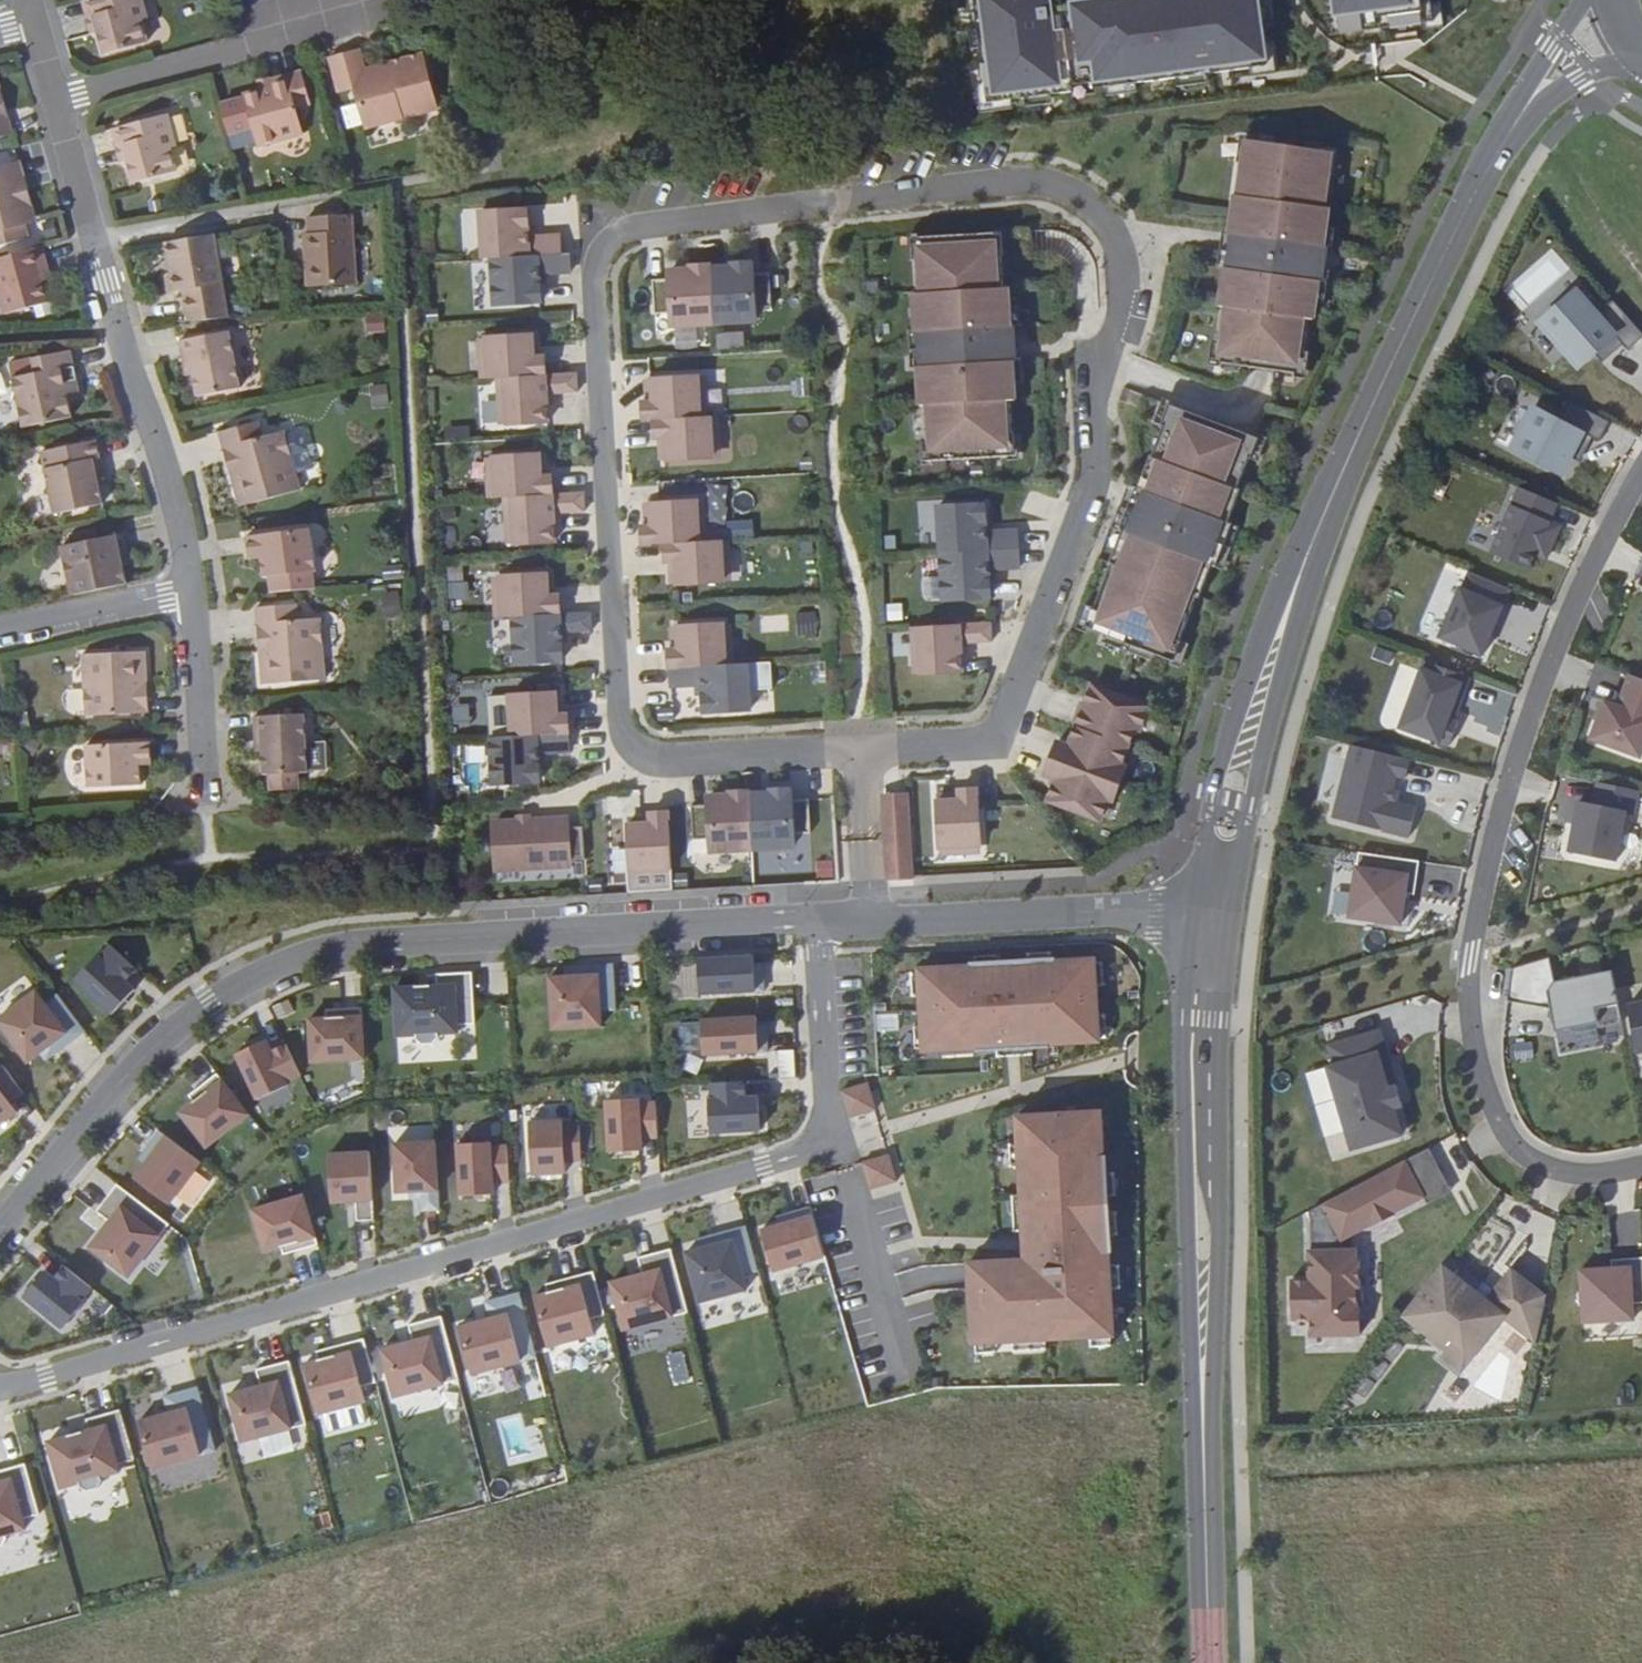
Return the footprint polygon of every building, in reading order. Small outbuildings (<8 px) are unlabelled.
[(84,1),(88,18),(95,16),(99,33),(105,54),(146,43),(140,20),(145,19),(140,0),(86,0),(84,1)] [(986,26),(983,27),(998,104),(1263,71),(1258,29),(1269,28),(1266,0),(1137,0),(1060,9),(1059,0),(981,0),(986,26)] [(1432,32),(1427,0),(1331,0),(1335,30),(1364,27),(1365,38),(1432,32)] [(95,16),(88,18),(93,34),(99,33),(95,16)] [(423,55),(387,64),(389,72),(366,78),(364,70),(358,49),(329,57),(339,93),(353,89),(364,128),(438,108),(423,55)] [(389,72),(387,64),(364,70),(366,78),(389,72)] [(271,88),(257,92),(244,95),(257,146),(303,134),(295,107),(310,103),(302,72),(269,81),(271,88)] [(255,82),(257,92),(271,88),(269,81),(268,78),(255,82)] [(113,129),(117,147),(124,145),(128,161),(134,183),(175,171),(169,149),(175,147),(166,115),(113,129)] [(11,135),(7,119),(0,120),(0,138),(11,135)] [(1318,147),(1243,139),(1239,162),(1247,164),(1242,195),(1236,194),(1234,211),(1226,210),(1224,232),(1232,233),(1230,252),(1222,251),(1218,288),(1226,289),(1224,306),(1231,307),(1227,340),(1220,340),(1217,362),(1292,370),(1295,349),(1288,347),(1292,314),(1298,315),(1300,297),(1309,299),(1313,261),(1304,260),(1307,241),(1315,242),(1317,221),(1309,219),(1311,202),(1304,202),(1309,170),(1314,171),(1318,147)] [(124,145),(117,147),(122,163),(128,161),(124,145)] [(31,223),(22,188),(17,189),(14,180),(23,178),(18,162),(0,167),(0,232),(31,223)] [(22,188),(31,223),(35,222),(23,178),(14,180),(17,189),(22,188)] [(515,212),(468,215),(471,261),(481,261),(550,258),(548,239),(517,240),(515,212)] [(359,287),(355,217),(310,219),(311,236),(307,236),(310,289),(359,287)] [(1004,233),(906,240),(908,264),(913,263),(914,295),(910,296),(913,335),(907,335),(909,371),(915,371),(917,409),(922,409),(923,441),(919,442),(920,464),(1018,459),(1016,436),(1010,436),(1007,403),(1014,403),(1013,385),(1021,385),(1019,347),(1010,347),(1009,329),(1018,329),(1017,306),(1008,307),(1007,290),(1000,290),(998,258),(1005,258),(1004,233)] [(223,321),(208,235),(163,243),(168,275),(163,276),(166,293),(180,291),(186,324),(223,321)] [(41,247),(0,258),(0,301),(4,315),(51,302),(45,281),(42,268),(47,267),(41,247)] [(550,258),(481,261),(484,308),(533,306),(530,278),(560,276),(558,257),(550,258)] [(751,264),(708,266),(712,326),(754,325),(752,310),(770,310),(765,275),(751,275),(751,264)] [(712,326),(708,266),(667,268),(668,281),(651,281),(653,314),(669,315),(670,328),(712,326)] [(47,267),(42,268),(45,281),(50,279),(47,267)] [(1622,337),(1604,317),(1583,292),(1547,323),(1573,353),(1586,368),(1622,337)] [(1604,317),(1622,337),(1632,349),(1641,341),(1641,327),(1621,302),(1604,317)] [(386,332),(384,315),(363,317),(365,335),(386,332)] [(742,332),(715,335),(717,351),(744,348),(742,332)] [(541,334),(475,338),(477,382),(492,381),(544,378),(541,334)] [(188,345),(191,362),(198,361),(202,379),(206,401),(249,392),(238,336),(188,345)] [(74,397),(82,395),(87,395),(78,354),(39,362),(43,377),(20,382),(31,432),(80,420),(76,407),(74,397)] [(198,361),(191,362),(195,380),(202,379),(198,361)] [(544,378),(492,381),(494,426),(545,425),(543,396),(574,395),(572,375),(544,378)] [(705,378),(639,382),(642,424),(652,423),(708,420),(705,378)] [(1593,410),(1551,388),(1540,408),(1565,421),(1582,430),(1593,410)] [(84,405),(82,395),(74,397),(76,407),(84,405)] [(1543,462),(1565,421),(1540,408),(1517,396),(1496,437),(1543,462)] [(1256,439),(1165,405),(1082,627),(1172,662),(1256,439)] [(708,420),(652,423),(655,464),(721,460),(718,419),(708,420)] [(246,476),(239,478),(248,512),(309,494),(293,435),(271,440),(267,426),(227,436),(235,467),(243,466),(246,476)] [(105,474),(112,472),(106,444),(50,456),(64,518),(113,508),(109,490),(105,474)] [(548,455),(481,459),(484,501),(501,499),(551,496),(548,455)] [(235,467),(239,478),(246,476),(243,466),(235,467)] [(116,489),(112,472),(105,474),(109,490),(116,489)] [(1559,502),(1521,486),(1493,550),(1531,566),(1538,551),(1544,553),(1546,548),(1552,550),(1562,525),(1551,520),(1559,502)] [(551,496),(501,499),(503,546),(553,543),(551,516),(581,513),(581,495),(551,496)] [(710,502),(637,507),(640,548),(662,546),(713,543),(710,502)] [(985,505),(934,507),(937,555),(1018,550),(1017,531),(987,532),(985,505)] [(277,582),(279,597),(323,593),(321,576),(324,576),(319,533),(255,541),(256,556),(268,554),(269,562),(271,583),(277,582)] [(132,538),(125,540),(132,571),(138,569),(132,538)] [(80,600),(135,588),(132,571),(125,540),(70,551),(80,600)] [(713,543),(662,546),(665,587),(736,582),(736,541),(713,543)] [(1546,548),(1544,553),(1549,556),(1552,550),(1546,548)] [(1019,568),(1018,550),(937,555),(939,601),(990,598),(989,571),(1019,568)] [(257,564),(269,562),(268,554),(256,556),(257,564)] [(1497,623),(1512,588),(1468,569),(1440,635),(1484,654),(1491,636),(1486,634),(1492,621),(1497,623)] [(556,575),(489,579),(492,620),(508,619),(559,616),(556,575)] [(275,657),(268,657),(270,690),(334,684),(330,622),(307,624),(306,609),(264,612),(267,644),(274,644),(275,657)] [(797,613),(798,635),(815,635),(814,612),(797,613)] [(559,616),(508,619),(511,665),(562,662),(559,634),(589,633),(587,613),(559,616)] [(761,631),(787,630),(787,618),(761,619),(761,631)] [(734,625),(665,629),(667,670),(736,666),(734,625)] [(981,625),(908,629),(911,675),(960,671),(959,645),(983,643),(981,625)] [(267,644),(268,657),(275,657),(274,644),(267,644)] [(148,688),(156,688),(154,656),(91,659),(94,721),(158,718),(157,701),(149,701),(148,688)] [(1471,676),(1425,659),(1400,726),(1450,745),(1459,721),(1455,719),(1450,717),(1453,708),(1458,710),(1471,676)] [(736,666),(667,670),(667,689),(700,687),(702,713),(750,711),(749,665),(736,666)] [(1633,674),(1622,703),(1608,698),(1594,736),(1641,754),(1641,678),(1633,674)] [(1151,705),(1090,682),(1074,727),(1127,747),(1134,750),(1151,705)] [(157,701),(156,688),(148,688),(149,701),(157,701)] [(67,712),(82,712),(82,691),(67,691),(67,712)] [(565,694),(496,698),(498,739),(566,735),(565,694)] [(271,738),(271,757),(272,780),(316,778),(313,720),(307,720),(307,703),(277,705),(277,721),(262,722),(263,739),(271,738)] [(1458,710),(1453,708),(1450,717),(1455,719),(1458,710)] [(1127,747),(1074,727),(1067,744),(1054,740),(1047,758),(1121,786),(1128,768),(1121,765),(1127,747)] [(498,739),(487,740),(488,786),(539,785),(538,756),(567,754),(566,735),(498,739)] [(263,757),(271,757),(271,738),(263,739),(263,757)] [(1419,761),(1360,746),(1341,819),(1417,839),(1425,809),(1398,802),(1405,778),(1414,780),(1419,761)] [(148,763),(160,763),(159,749),(94,750),(96,793),(149,791),(149,770),(148,763)] [(1121,786),(1047,758),(1039,777),(1055,781),(1046,802),(1099,822),(1107,802),(1114,804),(1121,786)] [(1635,813),(1639,790),(1599,782),(1594,803),(1580,800),(1569,851),(1616,861),(1626,811),(1635,813)] [(978,788),(936,791),(940,857),(981,856),(978,788)] [(790,792),(747,793),(751,852),(792,851),(792,842),(809,842),(807,806),(790,806),(790,792)] [(751,852),(747,793),(706,795),(706,809),(689,810),(691,847),(710,847),(710,853),(751,852)] [(905,793),(882,794),(888,880),(910,879),(905,793)] [(667,815),(626,818),(628,884),(672,881),(667,815)] [(564,830),(565,822),(495,825),(496,868),(585,862),(583,829),(564,830)] [(1419,860),(1359,851),(1350,911),(1402,918),(1406,887),(1415,888),(1419,860)] [(95,958),(72,982),(109,1017),(132,993),(124,985),(135,973),(111,950),(99,962),(95,958)] [(695,960),(697,996),(752,993),(750,957),(695,960)] [(1088,957),(911,969),(916,1052),(1093,1040),(1088,957)] [(1557,981),(1550,957),(1512,968),(1508,995),(1551,982),(1558,1005),(1599,993),(1600,998),(1617,993),(1611,965),(1557,981)] [(1622,976),(1631,1023),(1641,1020),(1641,972),(1622,976)] [(547,979),(550,1031),(599,1028),(596,976),(547,979)] [(395,987),(398,1036),(456,1032),(453,984),(395,987)] [(0,1019),(0,1028),(27,1064),(65,1036),(33,994),(0,1019)] [(360,1015),(308,1018),(310,1062),(363,1059),(360,1015)] [(699,1021),(701,1057),(756,1054),(754,1018),(699,1021)] [(1392,1063),(1382,1028),(1329,1043),(1331,1051),(1325,1052),(1341,1109),(1359,1104),(1364,1123),(1398,1113),(1384,1066),(1392,1063)] [(260,1033),(230,1047),(254,1097),(284,1083),(281,1078),(296,1071),(280,1036),(265,1043),(260,1033)] [(17,1114),(11,1107),(24,1097),(1,1065),(0,1066),(0,1127),(17,1114)] [(219,1079),(177,1111),(206,1148),(247,1116),(219,1079)] [(849,1117),(876,1109),(868,1080),(840,1088),(849,1117)] [(706,1101),(708,1134),(761,1131),(759,1098),(748,1098),(747,1082),(708,1084),(709,1100),(706,1101)] [(637,1097),(603,1099),(607,1154),(640,1153),(639,1142),(656,1141),(653,1102),(637,1103),(637,1097)] [(1359,1104),(1341,1109),(1346,1128),(1364,1123),(1359,1104)] [(1024,1258),(969,1261),(975,1344),(1113,1335),(1098,1109),(1015,1114),(1024,1258)] [(560,1120),(527,1122),(530,1177),(563,1175),(563,1164),(579,1163),(577,1124),(561,1125),(560,1120)] [(1324,1137),(1331,1160),(1353,1153),(1346,1130),(1324,1137)] [(162,1135),(131,1177),(168,1206),(200,1163),(162,1135)] [(434,1141),(392,1144),(395,1193),(409,1193),(419,1192),(420,1199),(420,1211),(437,1210),(434,1141)] [(488,1141),(455,1143),(458,1198),(492,1196),(491,1185),(508,1184),(505,1145),(489,1146),(488,1141)] [(1449,1193),(1426,1149),(1404,1161),(1423,1197),(1427,1205),(1449,1193)] [(869,1188),(898,1180),(890,1151),(861,1160),(869,1188)] [(368,1152),(328,1154),(331,1204),(371,1202),(368,1152)] [(1393,1213),(1423,1197),(1404,1161),(1312,1209),(1313,1251),(1310,1251),(1310,1281),(1292,1281),(1292,1320),(1311,1320),(1311,1336),(1358,1336),(1357,1251),(1342,1251),(1342,1240),(1370,1225),(1372,1227),(1394,1216),(1393,1213)] [(302,1195),(251,1210),(264,1255),(315,1240),(302,1195)] [(120,1206),(88,1248),(128,1278),(159,1237),(120,1206)] [(809,1213),(756,1228),(769,1274),(822,1258),(809,1213)] [(683,1251),(697,1302),(745,1289),(732,1238),(683,1251)] [(1492,1289),(1448,1255),(1412,1302),(1439,1323),(1443,1317),(1462,1331),(1473,1317),(1496,1335),(1518,1306),(1537,1321),(1540,1323),(1543,1307),(1503,1275),(1492,1289)] [(37,1267),(13,1296),(56,1331),(80,1302),(71,1295),(82,1282),(52,1257),(41,1270),(37,1267)] [(1611,1259),(1611,1268),(1580,1270),(1583,1322),(1633,1319),(1632,1303),(1641,1302),(1641,1257),(1611,1259)] [(655,1263),(607,1276),(620,1327),(668,1314),(655,1263)] [(1503,1275),(1543,1307),(1545,1300),(1506,1271),(1503,1275)] [(580,1285),(532,1298),(546,1349),(594,1336),(580,1285)] [(1496,1335),(1473,1317),(1462,1331),(1457,1337),(1502,1372),(1523,1345),(1521,1343),(1537,1321),(1518,1306),(1496,1335)] [(457,1328),(470,1377),(518,1364),(505,1316),(457,1328)] [(427,1336),(379,1348),(392,1397),(440,1384),(427,1336)] [(682,1350),(665,1353),(671,1386),(689,1382),(682,1350)] [(348,1351),(302,1363),(316,1415),(362,1403),(348,1351)] [(259,1387),(227,1396),(240,1441),(304,1424),(288,1361),(255,1370),(259,1387)] [(167,1414),(136,1422),(150,1470),(213,1452),(196,1388),(163,1398),(167,1414)] [(52,1439),(65,1488),(114,1475),(101,1426),(52,1439)] [(18,1530),(5,1482),(0,1483),(0,1535),(18,1530)]
